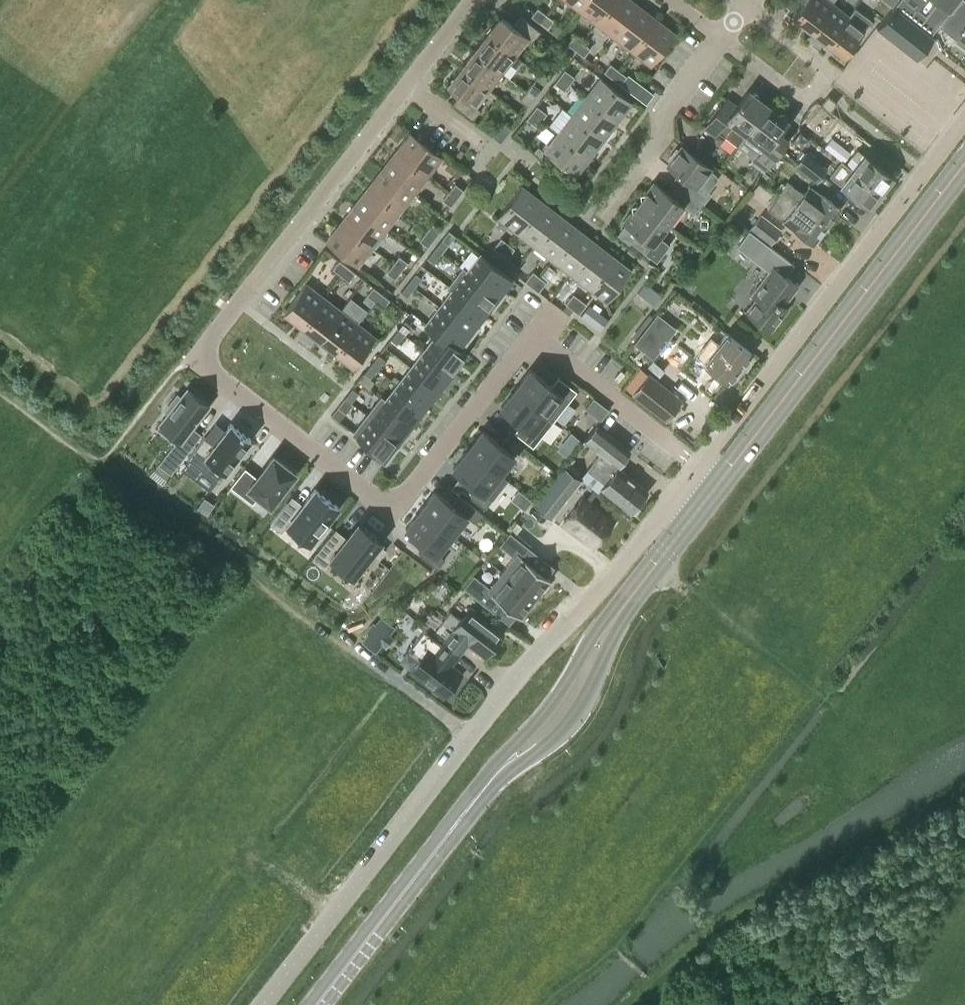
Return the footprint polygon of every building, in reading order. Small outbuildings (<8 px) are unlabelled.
[(578,10),(585,0),(566,0),(578,10)] [(596,23),(614,0),(585,0),(578,10),(596,23)] [(614,37),(639,5),(632,0),(614,0),(596,23),(614,37)] [(780,1),(788,7),(785,11),(811,31),(833,3),(829,0),(781,0),(780,1)] [(876,25),(915,57),(925,45),(933,35),(930,33),(937,24),(952,5),(956,0),(896,0),(876,25)] [(952,5),(964,16),(964,0),(956,0),(952,5)] [(849,16),(833,3),(811,31),(828,43),(849,16)] [(614,37),(632,51),(657,19),(639,5),(614,37)] [(952,5),(937,24),(956,38),(954,41),(964,49),(964,16),(952,5)] [(540,22),(546,14),(537,7),(531,16),(540,22)] [(546,14),(540,22),(547,28),(554,20),(546,14)] [(515,55),(529,38),(532,41),(540,31),(520,16),(513,25),(500,16),(487,33),(515,55)] [(866,28),(849,16),(828,43),(844,56),(866,28)] [(675,33),(657,19),(632,51),(651,65),(675,33)] [(502,72),(509,63),(516,68),(522,60),(515,55),(487,33),(473,51),(502,72)] [(576,50),(582,42),(574,35),(567,44),(576,50)] [(582,42),(576,50),(584,56),(590,48),(582,42)] [(473,51),(460,68),(489,90),(502,72),(473,51)] [(612,78),(618,69),(610,63),(604,72),(612,78)] [(489,90),(460,68),(447,85),(459,95),(452,104),(472,120),(480,110),(476,107),(489,90)] [(559,76),(569,84),(575,77),(565,69),(559,76)] [(618,69),(612,78),(620,84),(627,75),(618,69)] [(569,84),(559,76),(554,83),(564,90),(569,84)] [(586,96),(618,121),(632,102),(600,78),(586,96)] [(526,91),(534,97),(541,89),(532,83),(526,91)] [(737,145),(745,135),(768,105),(748,90),(733,110),(723,103),(705,127),(715,134),(718,130),(737,145)] [(534,97),(526,91),(520,99),(528,105),(534,97)] [(830,111),(837,102),(828,95),(820,104),(830,111)] [(586,96),(572,114),(604,139),(618,121),(586,96)] [(531,112),(541,120),(547,113),(537,105),(531,112)] [(745,135),(762,149),(752,162),(763,171),(782,147),(772,140),(788,120),(768,105),(745,135)] [(541,120),(531,112),(526,119),(536,126),(541,120)] [(572,114),(558,132),(590,157),(604,139),(572,114)] [(837,119),(828,131),(846,146),(856,134),(837,119)] [(492,135),(501,142),(511,128),(502,121),(492,135)] [(576,176),(590,157),(558,132),(544,151),(576,176)] [(410,133),(396,151),(428,176),(442,157),(410,133)] [(687,180),(681,189),(701,204),(703,205),(711,193),(708,191),(718,178),(716,174),(709,169),(710,168),(682,146),(679,150),(676,148),(667,160),(670,162),(667,166),(687,180)] [(857,149),(845,164),(881,192),(892,176),(863,154),(857,149)] [(414,194),(428,176),(396,151),(382,169),(414,194)] [(825,168),(805,153),(796,165),(816,180),(825,168)] [(880,198),(878,195),(881,192),(845,164),(841,161),(830,175),(841,184),(869,206),(871,204),(875,204),(880,198)] [(400,212),(414,194),(382,169),(368,187),(400,212)] [(787,181),(780,191),(797,203),(794,206),(804,214),(809,208),(829,223),(840,208),(809,185),(803,193),(787,181)] [(448,192),(457,198),(463,189),(455,183),(448,192)] [(654,183),(639,202),(669,225),(684,206),(694,213),(701,204),(681,189),(674,198),(654,183)] [(497,218),(516,232),(541,200),(522,186),(497,218)] [(386,230),(400,212),(368,187),(354,205),(386,230)] [(813,244),(829,223),(809,208),(804,214),(794,206),(797,203),(780,191),(767,208),(813,244)] [(457,198),(448,192),(442,199),(451,206),(457,198)] [(516,232),(534,246),(559,214),(541,200),(516,232)] [(669,225),(639,202),(624,222),(633,229),(637,232),(630,241),(650,256),(655,250),(659,253),(667,243),(660,237),(669,225)] [(372,248),(386,230),(354,205),(340,223),(372,248)] [(534,246),(552,260),(577,228),(559,214),(534,246)] [(770,243),(780,230),(761,215),(750,229),(770,243)] [(372,248),(340,223),(326,242),(357,266),(372,248)] [(426,232),(434,238),(440,230),(432,224),(426,232)] [(552,260),(570,274),(595,242),(577,228),(552,260)] [(758,259),(770,269),(751,293),(756,297),(746,310),(771,330),(787,308),(783,304),(798,285),(785,275),(794,264),(749,230),(737,246),(756,261),(758,259)] [(434,238),(426,232),(419,240),(428,246),(434,238)] [(500,252),(508,243),(501,237),(493,247),(500,252)] [(442,238),(435,248),(441,253),(448,243),(442,238)] [(570,274),(588,287),(613,256),(595,242),(570,274)] [(508,243),(500,252),(507,258),(515,248),(508,243)] [(441,253),(435,248),(427,257),(434,262),(441,253)] [(499,296),(512,279),(480,254),(467,271),(499,296)] [(395,260),(393,264),(401,270),(407,262),(399,256),(395,260)] [(631,270),(613,256),(588,287),(607,302),(631,270)] [(332,268),(340,275),(347,266),(339,260),(332,268)] [(401,270),(393,264),(386,272),(395,278),(401,270)] [(347,266),(340,275),(349,281),(355,273),(347,266)] [(484,314),(499,296),(467,271),(463,268),(448,286),(452,289),(484,314)] [(532,286),(540,276),(533,271),(525,281),(532,286)] [(415,272),(408,282),(414,287),(422,277),(415,272)] [(540,276),(532,286),(539,291),(546,281),(540,276)] [(414,287),(408,282),(401,291),(407,296),(414,287)] [(646,282),(638,291),(654,304),(662,294),(646,282)] [(284,312),(301,325),(323,297),(306,283),(284,312)] [(367,295),(375,301),(381,293),(373,286),(367,295)] [(439,306),(471,331),(484,314),(452,289),(439,306)] [(381,293),(375,301),(383,308),(389,299),(381,293)] [(572,308),(580,298),(573,293),(565,303),(572,308)] [(301,325),(318,338),(340,310),(323,297),(301,325)] [(580,298),(572,308),(579,314),(587,304),(580,298)] [(471,331),(439,306),(425,323),(437,333),(438,331),(459,347),(471,331)] [(318,338),(336,352),(358,323),(340,310),(318,338)] [(652,357),(677,327),(657,311),(633,341),(652,357)] [(405,320),(398,329),(404,334),(411,325),(405,320)] [(358,323),(336,352),(353,365),(375,337),(358,323)] [(404,334),(398,329),(390,339),(397,344),(404,334)] [(452,372),(466,354),(459,347),(438,331),(437,333),(424,350),(452,372)] [(703,361),(702,362),(728,383),(752,352),(727,332),(719,343),(712,338),(697,356),(703,361)] [(424,350),(411,367),(439,389),(452,372),(424,350)] [(378,354),(371,363),(377,368),(385,359),(378,354)] [(377,368),(371,363),(364,373),(370,378),(377,368)] [(411,367),(397,384),(426,406),(439,389),(411,367)] [(550,385),(530,369),(515,388),(546,413),(554,419),(576,390),(558,376),(550,385)] [(648,373),(632,394),(665,420),(681,399),(648,373)] [(397,384),(385,400),(413,422),(426,406),(397,384)] [(352,388),(345,397),(351,402),(358,393),(352,388)] [(546,413),(515,388),(500,407),(521,423),(514,432),(533,446),(540,437),(533,431),(546,413)] [(168,412),(156,428),(174,442),(158,463),(171,473),(201,433),(192,426),(208,405),(187,389),(181,397),(177,394),(165,409),(168,412)] [(351,402),(345,397),(337,407),(345,413),(353,404),(351,402)] [(367,415),(399,440),(413,422),(385,400),(381,397),(367,415)] [(399,440),(367,415),(353,432),(386,457),(399,440)] [(208,436),(192,458),(222,481),(255,439),(233,423),(218,443),(208,436)] [(600,489),(630,512),(646,491),(647,490),(616,466),(629,450),(597,424),(584,440),(600,453),(586,470),(604,484),(600,489)] [(514,455),(482,430),(468,448),(500,473),(514,455)] [(573,433),(558,452),(567,458),(581,440),(573,433)] [(507,479),(500,473),(468,448),(453,467),(473,484),(466,493),(485,508),(507,479)] [(270,504),(295,472),(273,456),(257,476),(245,467),(230,486),(252,503),(258,495),(270,504)] [(575,459),(571,456),(565,464),(578,475),(581,471),(572,464),(575,459)] [(158,463),(150,474),(162,483),(171,473),(158,463)] [(564,466),(534,504),(543,510),(551,517),(581,479),(564,466)] [(287,502),(270,524),(283,533),(288,526),(312,543),(339,505),(316,488),(298,510),(287,502)] [(455,506),(435,490),(420,509),(452,534),(466,516),(474,522),(481,512),(462,497),(455,506)] [(582,498),(562,524),(593,547),(613,521),(582,498)] [(452,534),(420,509),(405,528),(426,544),(418,553),(437,568),(445,559),(437,553),(452,534)] [(330,536),(313,557),(325,566),(330,559),(352,577),(371,554),(378,559),(386,549),(379,544),(381,541),(358,523),(341,545),(330,536)] [(510,531),(500,544),(515,555),(502,572),(535,597),(550,579),(535,567),(542,557),(510,531)] [(473,575),(463,587),(497,615),(505,605),(520,616),(535,597),(502,572),(489,588),(473,575)] [(432,633),(454,650),(462,639),(484,656),(488,652),(490,651),(494,646),(494,644),(502,633),(469,607),(460,619),(449,610),(432,632),(432,633)] [(395,626),(383,617),(381,615),(375,623),(372,621),(365,631),(367,632),(362,640),(376,651),(381,643),(385,646),(393,636),(389,633),(395,626)] [(432,633),(432,632),(426,627),(408,650),(419,659),(410,670),(431,687),(432,689),(436,693),(439,693),(443,696),(461,673),(445,661),(454,650),(432,633)]
